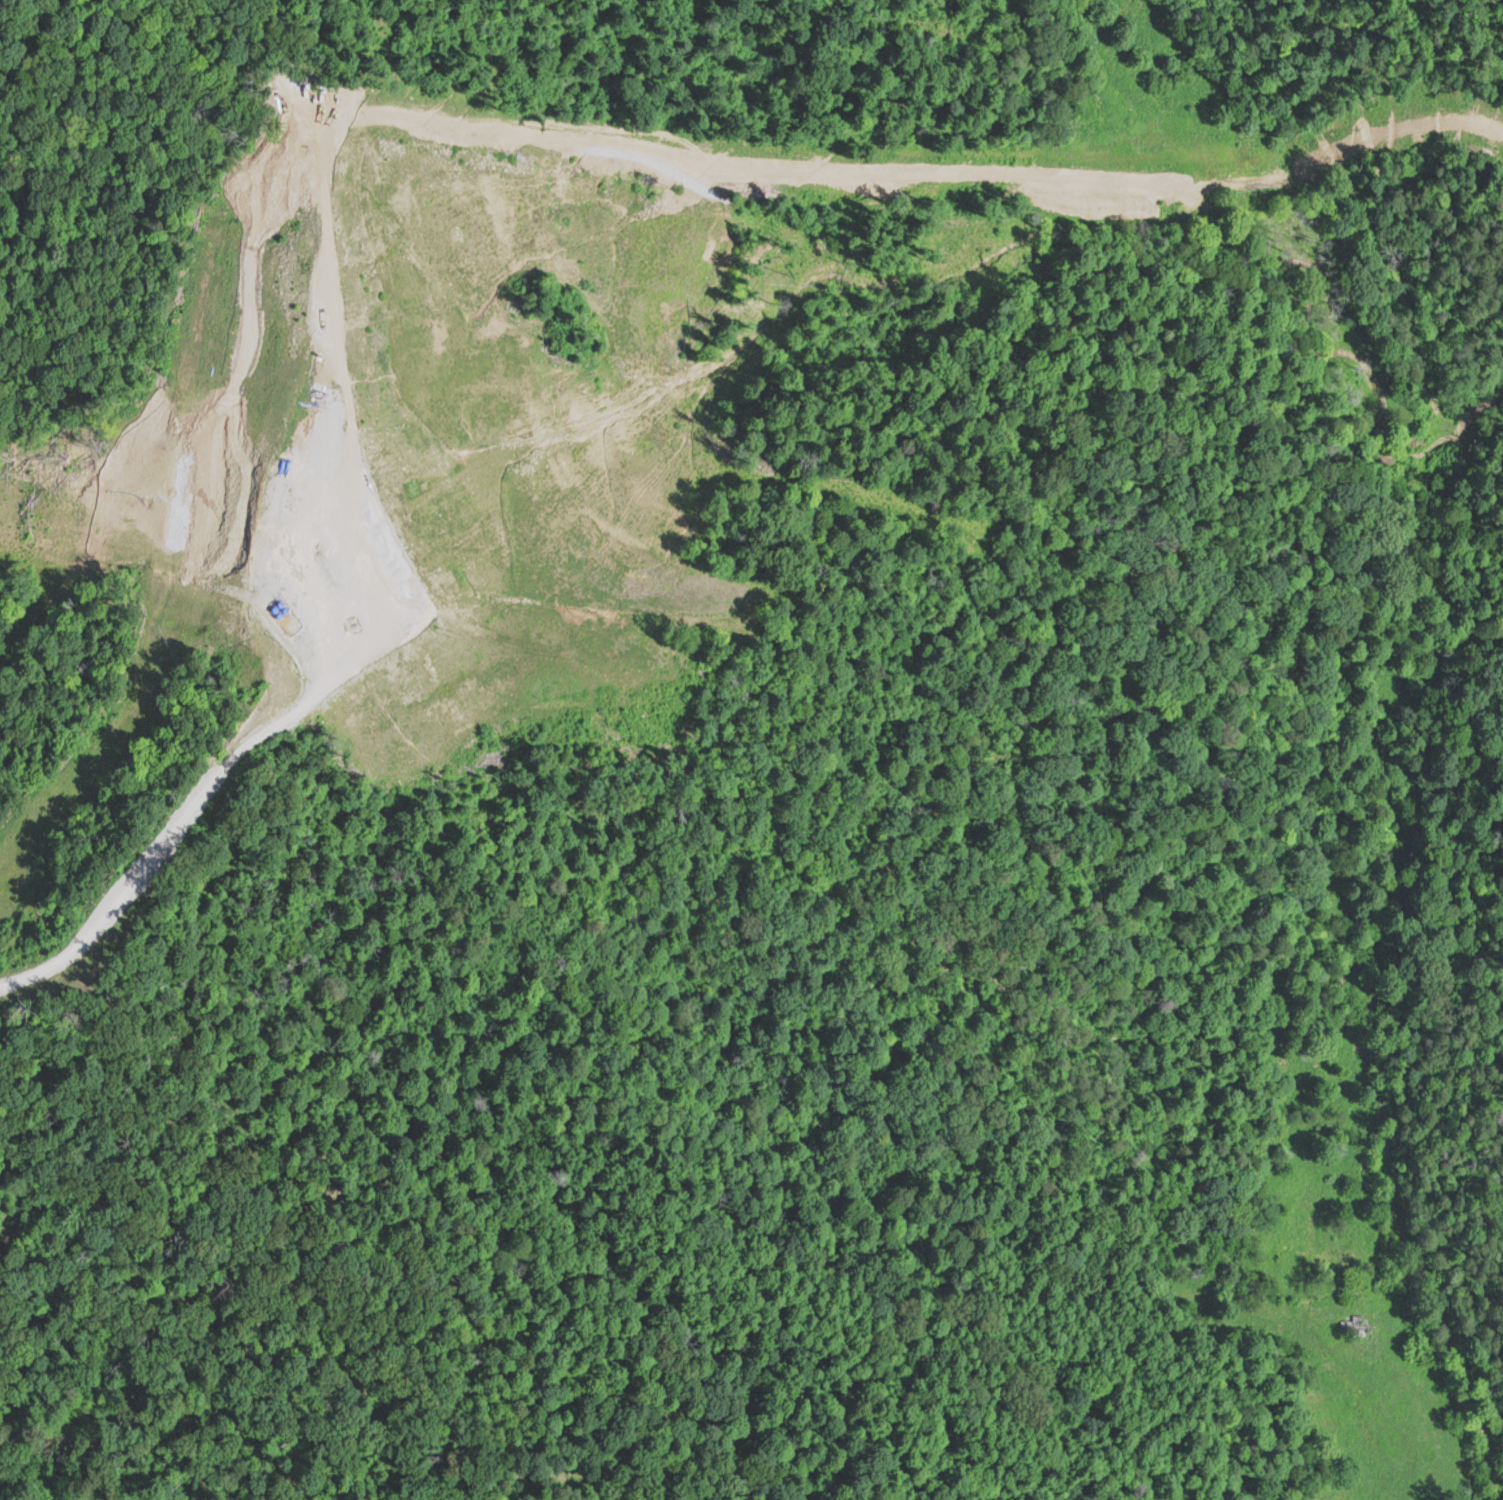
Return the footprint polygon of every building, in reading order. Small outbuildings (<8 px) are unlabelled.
[(1361,1313),(1352,1313),(1352,1320),(1340,1320),(1340,1327),(1361,1327),(1361,1313)]
